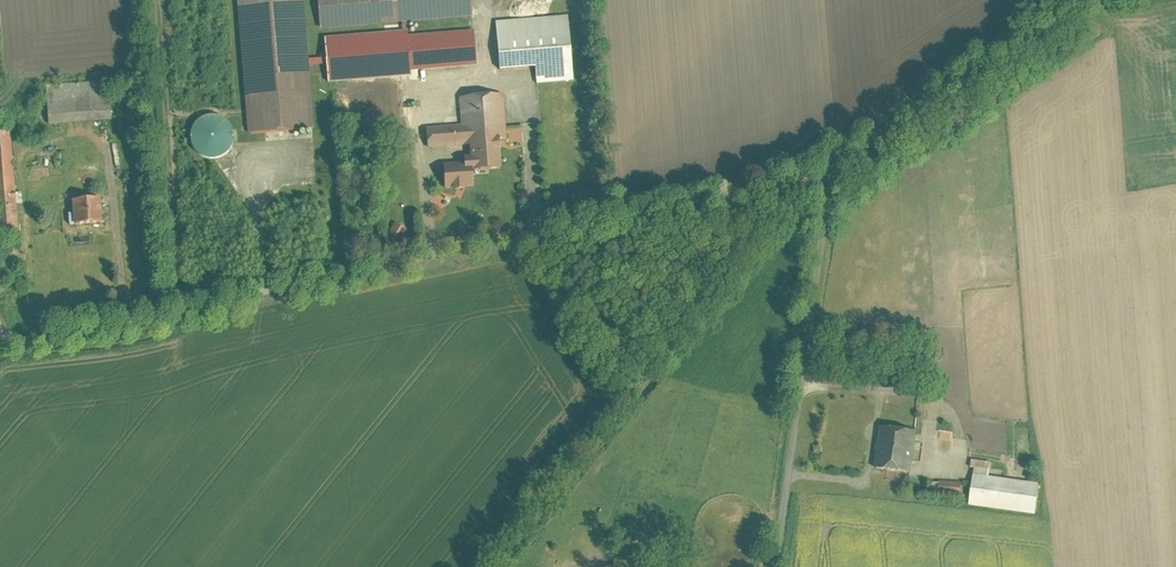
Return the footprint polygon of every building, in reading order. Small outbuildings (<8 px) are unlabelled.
[(249,135),(315,129),(304,0),(237,0),(249,135)] [(321,29),(473,17),(472,0),(318,0),(321,29)] [(569,15),(496,22),(501,71),(536,68),(537,85),(575,82),(569,15)] [(475,30),(408,35),(411,71),(478,65),(475,30)] [(408,31),(325,38),(328,84),(412,77),(411,71),(408,35),(408,31)] [(112,121),(109,81),(46,86),(49,125),(112,121)] [(402,134),(398,81),(350,84),(353,119),(370,118),(371,136),(402,134)] [(504,95),(460,98),(462,126),(427,128),(429,149),(471,146),(472,157),(465,158),(465,164),(445,165),(446,190),(475,188),(474,172),(503,170),(500,138),(507,138),(504,95)] [(194,125),(191,132),(190,139),(192,146),(196,152),(202,157),(209,159),(216,159),(223,157),(229,152),(233,147),(234,140),(234,133),(231,126),(227,121),(221,117),(214,116),(207,116),(200,119),(194,125)] [(10,128),(0,129),(0,236),(19,234),(10,128)] [(104,224),(102,199),(73,201),(75,227),(104,224)] [(885,428),(879,469),(915,474),(920,432),(885,428)] [(977,467),(971,506),(1038,516),(1043,485),(990,477),(993,462),(975,459),(974,467),(977,467)] [(935,482),(934,496),(965,499),(966,484),(935,482)]
